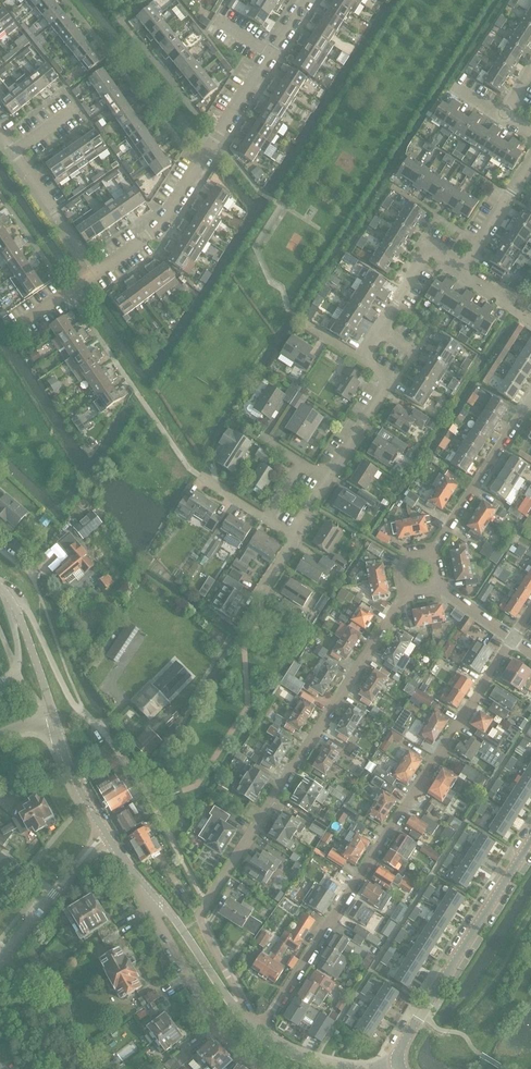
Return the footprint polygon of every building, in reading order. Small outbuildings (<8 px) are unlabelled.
[(36,8),(46,0),(30,0),(36,8)] [(53,0),(46,0),(36,8),(44,17),(58,6),(53,0)] [(231,9),(237,0),(229,0),(226,5),(231,9)] [(265,0),(259,0),(254,7),(269,17),(274,10),(278,12),(280,9),(265,0)] [(280,9),(282,6),(278,3),(280,0),(265,0),(280,9)] [(331,0),(326,0),(324,2),(329,5),(331,4),(333,5),(328,13),(343,22),(348,14),(350,15),(352,13),(331,0)] [(354,15),(361,4),(356,1),(354,0),(331,0),(352,13),(354,15)] [(517,5),(511,1),(508,6),(514,10),(517,5)] [(10,5),(6,8),(11,14),(14,11),(10,5)] [(65,15),(58,6),(44,17),(51,27),(65,15)] [(159,16),(151,6),(134,20),(136,24),(140,21),(145,27),(159,16)] [(269,17),(254,7),(248,17),(267,29),(269,26),(265,23),(269,17)] [(4,10),(0,13),(0,25),(5,32),(15,24),(4,10)] [(14,11),(11,14),(15,19),(19,16),(14,11)] [(343,22),(328,13),(324,20),(322,19),(321,16),(317,14),(314,18),(338,34),(339,32),(337,31),(343,22)] [(528,13),(522,23),(530,29),(530,15),(528,13)] [(73,25),(65,15),(51,27),(59,36),(73,25)] [(166,25),(159,16),(145,27),(150,33),(146,36),(149,39),(166,25)] [(504,25),(507,20),(501,16),(498,21),(504,25)] [(338,34),(314,18),(311,23),(315,26),(318,25),(319,26),(315,34),(334,46),(330,43),(335,34),(337,36),(338,34)] [(504,25),(498,21),(495,25),(501,29),(504,25)] [(522,23),(515,33),(530,43),(530,42),(530,29),(522,23)] [(80,34),(73,25),(59,36),(66,45),(80,34)] [(174,34),(166,25),(149,39),(151,42),(155,39),(160,45),(174,34)] [(530,43),(515,33),(509,43),(527,54),(529,50),(527,49),(530,43)] [(87,43),(80,34),(66,45),(73,54),(87,43)] [(181,43),(174,34),(160,45),(165,52),(161,54),(163,57),(181,43)] [(334,46),(315,34),(310,41),(308,40),(308,37),(304,35),(301,39),(327,56),(334,46)] [(494,41),(488,37),(485,41),(491,45),(494,41)] [(327,56),(301,39),(298,44),(302,47),(304,46),(306,47),(301,54),(321,67),(327,56)] [(491,45),(485,41),(483,45),(489,49),(491,45)] [(95,52),(87,43),(73,54),(81,63),(95,52)] [(174,64),(188,52),(181,43),(163,57),(166,60),(169,57),(174,64)] [(527,54),(509,43),(502,53),(518,63),(521,57),(524,59),(527,54)] [(29,49),(23,53),(25,56),(26,56),(28,59),(31,57),(34,55),(31,52),(29,49)] [(9,55),(12,58),(17,54),(15,50),(9,55)] [(102,62),(95,52),(81,63),(89,73),(102,62)] [(178,76),(196,62),(188,52),(174,64),(179,70),(176,73),(178,76)] [(518,63),(502,53),(496,63),(514,74),(517,70),(514,68),(518,63)] [(321,67),(301,54),(297,62),(295,61),(295,58),(290,55),(287,60),(311,76),(314,77),(321,67)] [(481,61),(474,57),(471,62),(477,66),(481,61)] [(203,71),(196,62),(178,76),(181,79),(184,76),(189,82),(203,71)] [(477,66),(471,62),(468,67),(474,71),(477,66)] [(514,74),(496,63),(490,73),(505,83),(509,77),(511,78),(514,74)] [(59,78),(48,64),(38,72),(49,86),(59,78)] [(309,80),(284,64),(281,69),(286,72),(288,72),(290,73),(285,80),(300,89),(305,81),(307,82),(309,80)] [(110,79),(103,69),(89,80),(96,90),(110,79)] [(210,80),(203,71),(189,82),(194,88),(191,91),(193,94),(210,80)] [(49,86),(38,72),(33,76),(29,72),(26,75),(40,93),(49,86)] [(505,83),(490,73),(483,83),(501,94),(504,89),(502,88),(505,83)] [(40,93),(26,75),(17,83),(20,87),(31,101),(40,93)] [(102,99),(117,89),(110,79),(96,90),(102,99)] [(218,89),(210,80),(193,94),(195,97),(199,94),(204,101),(218,89)] [(300,89),(285,80),(280,87),(279,86),(278,84),(274,81),(271,85),(295,101),(296,99),(294,98),(300,89)] [(295,101),(271,85),(268,90),(272,93),(275,93),(276,94),(272,101),(286,110),(292,102),(294,103),(295,101)] [(31,101),(20,87),(11,94),(22,108),(31,101)] [(11,94),(7,89),(3,92),(7,97),(1,102),(12,116),(22,108),(11,94)] [(124,99),(117,89),(102,99),(109,109),(124,99)] [(116,119),(131,108),(124,99),(109,109),(116,119)] [(457,103),(453,100),(448,108),(442,104),(432,120),(442,127),(457,103)] [(286,110),(272,101),(267,108),(265,107),(265,105),(260,102),(257,106),(284,124),(282,122),(283,120),(281,119),(286,110)] [(463,116),(457,113),(462,106),(457,103),(442,127),(452,133),(463,116)] [(284,124),(257,106),(254,111),(259,114),(261,113),(263,114),(258,122),(278,134),(284,125),(283,125),(284,124)] [(137,118),(131,108),(116,119),(123,128),(137,118)] [(477,115),(473,113),(468,120),(463,116),(452,133),(462,139),(477,115)] [(482,129),(477,126),(482,118),(477,115),(462,139),(472,145),(482,129)] [(144,128),(137,118),(123,128),(130,138),(144,128)] [(278,134),(258,122),(254,129),(252,128),(251,125),(247,123),(244,127),(268,143),(271,145),(278,134)] [(497,128),(493,125),(488,133),(482,129),(472,145),(482,152),(497,128)] [(245,143),(260,152),(264,155),(271,145),(268,143),(244,127),(241,132),(245,135),(248,134),(249,135),(245,143)] [(151,138),(144,128),(130,138),(126,140),(133,150),(151,138)] [(502,142),(497,138),(501,131),(497,128),(482,152),(492,158),(502,142)] [(106,145),(95,131),(85,138),(99,157),(109,150),(106,145)] [(99,157),(85,138),(76,145),(89,163),(99,157)] [(158,147),(151,138),(133,150),(140,160),(143,157),(158,147)] [(517,140),(513,138),(508,145),(502,142),(492,158),(502,164),(517,140)] [(429,143),(424,140),(420,146),(425,149),(429,143)] [(522,154),(516,151),(521,143),(517,140),(502,164),(512,171),(522,154)] [(234,143),(230,149),(255,164),(256,162),(254,161),(260,152),(245,143),(241,148),(238,146),(234,143)] [(425,149),(430,152),(433,146),(429,143),(425,149)] [(89,163),(76,145),(66,151),(79,170),(89,163)] [(164,157),(158,147),(143,157),(150,167),(164,157)] [(462,161),(466,155),(460,152),(459,152),(456,150),(453,155),(462,161)] [(79,170),(66,151),(57,158),(70,177),(79,170)] [(448,156),(444,153),(440,159),(445,162),(448,156)] [(445,162),(450,165),(453,159),(448,156),(445,162)] [(164,157),(150,167),(157,177),(159,181),(164,177),(162,174),(171,167),(164,157)] [(419,164),(408,157),(397,176),(401,179),(403,176),(409,180),(419,164)] [(70,177),(57,158),(46,165),(57,180),(55,181),(58,186),(70,177),(69,177),(70,177)] [(429,170),(419,164),(409,180),(414,183),(412,186),(417,189),(429,170)] [(468,169),(464,166),(460,171),(465,174),(468,169)] [(252,173),(258,180),(265,173),(260,167),(252,173)] [(465,174),(470,177),(473,172),(468,169),(465,174)] [(439,176),(429,170),(417,189),(421,192),(423,189),(429,192),(439,176)] [(449,183),(439,176),(429,192),(434,196),(432,198),(437,201),(449,183)] [(139,180),(136,183),(142,192),(147,188),(145,185),(144,186),(139,180)] [(487,188),(491,183),(486,180),(483,186),(487,188)] [(216,188),(208,183),(205,188),(210,191),(212,190),(214,191),(209,198),(224,208),(229,199),(231,201),(233,198),(225,193),(227,190),(218,184),(216,188)] [(459,189),(449,183),(437,201),(441,204),(443,201),(448,205),(459,189)] [(146,203),(135,188),(125,195),(136,210),(146,203)] [(468,195),(459,189),(448,205),(454,209),(452,211),(456,214),(468,195)] [(136,210),(125,195),(116,202),(126,217),(136,210)] [(479,202),(468,195),(456,214),(461,217),(462,214),(469,218),(479,202)] [(388,197),(385,202),(391,206),(394,201),(388,197)] [(224,208),(209,198),(204,206),(203,205),(202,202),(198,199),(195,204),(222,221),(219,219),(220,218),(218,217),(224,208)] [(126,217),(116,202),(106,209),(116,223),(126,217)] [(385,202),(382,206),(388,210),(391,206),(385,202)] [(427,214),(409,202),(402,213),(417,222),(421,217),(424,219),(427,214)] [(222,221),(195,204),(192,209),(196,212),(199,211),(200,212),(196,219),(215,232),(222,221)] [(116,223),(106,209),(96,215),(107,230),(116,223)] [(417,222),(402,213),(396,223),(414,234),(416,230),(414,228),(417,222)] [(526,215),(524,213),(520,219),(518,218),(515,222),(530,232),(530,218),(526,215)] [(5,215),(1,218),(1,220),(0,221),(0,225),(9,220),(5,215)] [(107,230),(96,215),(87,222),(97,237),(107,230)] [(87,222),(83,217),(73,224),(87,244),(97,237),(87,222)] [(375,217),(372,222),(378,226),(381,221),(375,217)] [(215,232),(196,219),(191,227),(189,225),(189,223),(184,220),(181,225),(208,242),(215,232)] [(3,228),(5,227),(7,227),(12,224),(9,220),(0,225),(0,240),(8,235),(3,228)] [(372,222),(370,226),(376,230),(378,226),(372,222)] [(515,222),(512,226),(515,228),(511,233),(527,244),(530,238),(530,232),(515,222)] [(414,234),(396,223),(389,233),(405,242),(408,237),(411,238),(414,234)] [(208,242),(181,225),(178,230),(183,232),(185,232),(187,233),(182,240),(201,253),(202,253),(208,242)] [(405,242),(389,233),(383,242),(401,254),(404,250),(401,248),(405,242)] [(527,244),(511,233),(507,239),(505,238),(503,241),(521,254),(527,244)] [(8,235),(0,240),(0,256),(23,240),(19,235),(15,239),(15,241),(13,242),(8,235)] [(363,237),(360,241),(366,245),(369,241),(363,237)] [(22,255),(17,248),(19,247),(21,248),(26,245),(23,240),(0,256),(0,258),(2,257),(8,265),(22,255)] [(182,240),(178,247),(176,246),(175,244),(171,241),(168,246),(196,264),(197,264),(195,263),(201,253),(182,240)] [(360,241),(357,246),(363,250),(366,245),(360,241)] [(521,254),(503,241),(500,246),(502,248),(498,253),(515,264),(521,254)] [(401,254),(383,242),(377,252),(392,262),(396,257),(398,258),(401,254)] [(168,246),(165,251),(169,253),(172,253),(173,254),(169,262),(189,275),(196,264),(168,246)] [(392,262),(377,252),(370,263),(388,274),(391,269),(388,268),(392,262)] [(515,264),(498,253),(495,259),(492,257),(489,262),(494,265),(490,271),(502,279),(506,273),(508,274),(515,264)] [(37,260),(33,256),(29,259),(29,261),(27,262),(22,255),(8,265),(14,274),(12,275),(13,277),(37,260)] [(36,276),(31,269),(33,268),(35,268),(40,265),(37,260),(13,277),(10,278),(17,289),(36,276)] [(159,269),(154,261),(149,265),(169,291),(180,283),(165,264),(159,269)] [(169,291),(149,265),(145,268),(148,272),(150,273),(152,274),(145,279),(156,293),(160,298),(169,291)] [(530,273),(524,270),(522,274),(527,278),(530,273)] [(390,293),(382,288),(386,282),(370,272),(363,282),(387,298),(390,293)] [(25,299),(51,281),(48,276),(43,279),(43,282),(41,283),(36,276),(17,289),(25,299)] [(145,279),(138,285),(137,283),(137,281),(134,276),(130,280),(147,303),(149,301),(147,300),(156,293),(145,279)] [(451,281),(447,278),(442,285),(436,281),(425,298),(436,305),(451,281)] [(147,303),(130,280),(125,283),(128,287),(127,288),(129,291),(125,294),(136,308),(144,302),(145,304),(147,303)] [(456,294),(451,291),(455,284),(451,281),(436,305),(446,311),(456,294)] [(387,298),(363,282),(357,292),(373,303),(377,297),(384,302),(387,298)] [(117,295),(114,291),(109,295),(125,316),(123,318),(127,323),(131,320),(128,314),(136,308),(125,294),(121,298),(118,294),(117,295)] [(471,294),(466,291),(462,298),(456,294),(446,311),(455,317),(471,294)] [(373,303),(357,292),(350,302),(374,317),(377,313),(369,308),(373,303)] [(476,307),(471,304),(476,297),(471,294),(455,317),(465,324),(476,307)] [(374,317),(350,302),(344,312),(360,322),(363,317),(371,322),(374,317)] [(491,306),(486,304),(482,311),(476,307),(465,324),(475,330),(491,306)] [(496,320),(490,316),(495,309),(491,306),(475,330),(486,337),(496,320)] [(310,309),(305,317),(316,323),(320,315),(310,309)] [(57,338),(72,328),(67,321),(69,320),(71,320),(75,317),(72,312),(48,328),(50,330),(52,329),(57,338)] [(360,322),(344,312),(337,322),(361,337),(364,333),(356,328),(360,322)] [(361,337),(337,322),(331,332),(347,342),(351,337),(358,342),(361,337)] [(153,324),(149,327),(154,333),(157,330),(153,324)] [(517,339),(525,327),(521,324),(513,336),(517,339)] [(72,328),(57,338),(52,341),(58,352),(63,349),(86,333),(83,328),(79,331),(78,334),(77,335),(72,328)] [(86,333),(63,349),(64,351),(66,350),(71,358),(86,348),(83,344),(86,342),(85,340),(89,337),(86,333)] [(315,358),(309,354),(313,349),(293,336),(281,354),(307,371),(315,358)] [(462,348),(443,336),(440,340),(443,342),(439,347),(455,358),(462,348)] [(517,339),(513,336),(506,348),(510,350),(517,339)] [(528,346),(520,357),(530,364),(530,348),(528,346)] [(455,358),(439,347),(435,353),(433,351),(430,356),(449,368),(455,358)] [(73,372),(100,353),(97,349),(93,352),(92,354),(91,355),(86,348),(71,358),(66,362),(73,372)] [(510,350),(506,348),(498,359),(502,362),(510,350)] [(37,352),(30,356),(33,362),(41,357),(37,352)] [(100,353),(73,372),(80,382),(86,378),(100,368),(97,364),(100,362),(99,361),(103,358),(100,353)] [(449,368),(430,356),(427,360),(430,362),(426,367),(443,378),(449,368)] [(520,357),(513,369),(528,378),(530,374),(530,364),(520,357)] [(470,367),(473,362),(467,359),(464,363),(470,367)] [(502,362),(498,359),(491,371),(495,373),(502,362)] [(470,367),(464,363),(461,368),(467,371),(470,367)] [(360,384),(357,382),(360,376),(347,367),(343,373),(346,375),(336,392),(351,402),(357,393),(355,392),(360,384)] [(443,378),(426,367),(423,373),(420,371),(417,375),(436,388),(443,378)] [(105,375),(100,368),(86,378),(91,387),(89,388),(91,390),(114,374),(111,369),(107,372),(106,374),(105,375)] [(528,378),(513,369),(506,380),(521,390),(528,378)] [(495,373),(491,371),(483,382),(487,385),(495,373)] [(113,381),(118,378),(114,374),(91,390),(92,392),(94,390),(100,399),(114,389),(111,385),(114,382),(113,381)] [(436,388),(417,375),(414,380),(417,381),(414,387),(430,397),(436,388)] [(56,377),(49,381),(52,386),(59,382),(56,377)] [(451,383),(457,387),(460,382),(454,379),(451,383)] [(295,380),(291,387),(298,392),(302,385),(295,380)] [(521,390),(506,380),(498,392),(513,402),(521,390)] [(52,386),(55,392),(62,388),(59,382),(52,386)] [(457,387),(451,383),(448,387),(454,391),(457,387)] [(296,391),(289,387),(284,395),(269,385),(255,407),(252,405),(250,405),(248,408),(248,411),(261,419),(264,414),(270,418),(282,400),(288,403),(296,391)] [(430,397),(414,387),(410,392),(408,391),(404,396),(423,408),(430,397)] [(304,388),(300,393),(307,397),(310,392),(304,388)] [(120,391),(117,393),(114,389),(100,399),(105,407),(104,409),(105,411),(129,394),(125,389),(121,392),(120,391)] [(299,410),(287,428),(308,442),(323,418),(302,406),(307,398),(299,393),(291,405),(299,410)] [(477,402),(480,397),(474,393),(470,398),(477,402)] [(509,407),(494,397),(487,409),(502,418),(509,407)] [(438,403),(444,407),(447,402),(441,398),(438,403)] [(477,402),(470,398),(467,403),(473,407),(477,402)] [(438,403),(436,407),(442,411),(444,407),(438,403)] [(428,419),(415,411),(411,416),(398,407),(388,422),(407,434),(414,423),(422,429),(428,419)] [(502,418),(487,409),(480,419),(495,429),(502,418)] [(469,413),(463,410),(460,415),(459,415),(456,420),(462,424),(465,419),(466,419),(469,413)] [(78,416),(72,421),(76,427),(82,423),(78,416)] [(426,426),(434,431),(438,424),(431,419),(426,426)] [(495,429),(480,419),(473,430),(488,440),(495,429)] [(453,425),(449,431),(455,435),(459,429),(462,425),(456,421),(453,425)] [(252,443),(236,432),(235,433),(229,429),(220,444),(226,447),(216,462),(233,473),(252,443)] [(488,440),(473,430),(466,441),(481,451),(488,440)] [(407,447),(395,439),(391,446),(379,438),(368,454),(388,466),(397,452),(402,455),(407,447)] [(448,446),(451,442),(445,438),(442,443),(448,446)] [(481,451),(466,441),(459,452),(474,462),(481,451)] [(448,446),(442,443),(439,447),(445,451),(448,446)] [(273,456),(260,448),(256,455),(268,463),(273,456)] [(411,449),(406,456),(412,460),(417,453),(411,449)] [(521,451),(518,455),(530,463),(530,462),(530,457),(521,451)] [(474,462),(459,452),(451,463),(466,473),(474,462)] [(440,467),(443,462),(433,456),(430,461),(440,467)] [(528,465),(514,456),(506,468),(521,477),(528,465)] [(378,471),(363,461),(351,480),(366,489),(378,471)] [(276,473),(262,464),(250,483),(264,492),(276,473)] [(521,477),(506,468),(499,479),(513,488),(521,477)] [(458,477),(449,471),(437,489),(451,498),(459,485),(455,483),(458,477)] [(513,488),(499,479),(492,491),(506,500),(513,488)] [(377,502),(360,491),(357,497),(345,489),(334,507),(354,521),(365,504),(373,509),(377,502)] [(437,489),(436,491),(427,505),(433,508),(435,505),(443,510),(451,498),(437,489)] [(420,498),(410,492),(403,502),(413,509),(420,498)] [(220,519),(213,515),(218,507),(196,493),(191,501),(185,498),(176,513),(179,515),(180,514),(187,519),(186,520),(190,522),(195,515),(208,523),(206,527),(213,531),(220,519)] [(6,497),(2,501),(1,499),(0,499),(0,520),(4,523),(6,521),(14,529),(26,516),(6,497)] [(520,512),(524,515),(526,516),(527,514),(530,508),(530,501),(530,500),(527,498),(522,506),(523,507),(520,512)] [(500,506),(494,502),(492,506),(484,501),(476,513),(490,522),(500,506)] [(513,508),(511,507),(508,512),(518,518),(521,520),(524,515),(522,513),(513,508)] [(502,509),(498,515),(504,519),(508,513),(502,509)] [(93,511),(74,528),(84,540),(103,524),(93,511)] [(490,522),(476,513),(468,526),(472,529),(469,534),(481,541),(484,536),(482,535),(490,522)] [(230,515),(221,530),(227,534),(224,539),(238,547),(241,543),(242,544),(252,529),(230,515)] [(431,523),(429,516),(410,520),(414,536),(428,533),(426,524),(431,523)] [(414,536),(410,520),(391,524),(394,535),(398,534),(399,539),(414,536)] [(342,532),(327,522),(313,544),(329,554),(342,532)] [(388,545),(391,539),(380,531),(376,537),(388,545)] [(280,547),(259,533),(249,548),(240,561),(236,559),(233,565),(245,573),(249,567),(248,566),(252,560),(255,562),(259,554),(271,562),(280,547)] [(211,538),(201,553),(204,555),(210,559),(213,554),(220,544),(214,540),(211,538)] [(497,548),(487,542),(484,547),(493,553),(497,548)] [(73,575),(81,569),(85,574),(95,566),(87,556),(89,555),(82,547),(81,549),(76,543),(66,552),(71,557),(62,565),(64,567),(56,574),(64,583),(67,580),(70,584),(76,579),(73,575)] [(380,557),(384,551),(372,544),(368,550),(380,557)] [(470,564),(467,545),(460,546),(460,550),(451,552),(454,567),(470,564)] [(524,554),(527,550),(520,545),(517,549),(524,554)] [(517,549),(512,546),(509,551),(522,559),(524,554),(517,549)] [(493,553),(484,547),(481,553),(490,559),(493,553)] [(502,551),(497,548),(493,553),(490,559),(495,562),(502,551)] [(335,565),(324,558),(319,564),(306,556),(297,570),(318,583),(323,574),(327,576),(335,565)] [(347,563),(336,556),(332,562),(343,568),(347,563)] [(148,557),(143,564),(148,567),(153,560),(148,557)] [(366,563),(370,582),(385,579),(383,564),(376,566),(375,559),(372,560),(371,558),(365,560),(366,563)] [(454,567),(457,581),(466,580),(467,586),(481,584),(479,576),(473,577),(470,564),(454,567)] [(340,567),(336,571),(344,576),(347,572),(340,567)] [(511,575),(500,568),(497,572),(508,580),(511,575)] [(233,570),(229,576),(239,583),(243,576),(233,570)] [(182,571),(175,582),(181,586),(188,575),(182,571)] [(508,580),(497,572),(494,576),(505,584),(508,580)] [(97,583),(104,591),(115,582),(108,574),(97,583)] [(228,578),(228,577),(225,575),(221,582),(223,584),(227,586),(213,608),(229,619),(243,597),(240,594),(244,588),(228,578)] [(529,575),(525,580),(521,578),(517,585),(530,594),(530,576),(529,575)] [(388,594),(385,579),(370,582),(373,601),(380,599),(379,595),(388,594)] [(312,594),(291,580),(281,594),(303,608),(312,594)] [(480,597),(486,601),(494,588),(488,584),(480,597)] [(517,585),(513,591),(517,594),(513,600),(523,607),(530,595),(530,594),(517,585)] [(111,596),(117,604),(123,599),(117,592),(111,596)] [(324,595),(320,601),(326,605),(330,599),(324,595)] [(523,607),(513,600),(508,607),(503,604),(500,609),(505,612),(505,613),(515,619),(523,607)] [(386,608),(376,602),(373,607),(383,613),(386,608)] [(366,629),(374,616),(366,611),(368,607),(362,604),(352,621),(366,629)] [(431,624),(450,621),(448,614),(445,615),(443,606),(428,608),(431,624)] [(431,624),(428,608),(413,611),(415,619),(409,620),(411,628),(431,624)] [(456,609),(452,615),(461,622),(465,616),(456,609)] [(474,623),(465,616),(457,628),(466,634),(474,623)] [(129,623),(107,657),(117,664),(140,630),(129,623)] [(362,635),(359,633),(361,629),(352,623),(342,640),(354,648),(362,635)] [(457,629),(451,638),(457,642),(463,633),(457,629)] [(414,639),(405,633),(403,636),(400,634),(391,646),(404,655),(414,639)] [(354,648),(342,640),(332,656),(340,661),(343,657),(346,660),(354,648)] [(494,653),(477,642),(470,653),(487,663),(494,653)] [(327,655),(330,651),(320,645),(317,649),(327,655)] [(404,655),(391,646),(383,659),(386,662),(384,665),(393,671),(404,655)] [(444,648),(440,655),(447,660),(451,653),(444,648)] [(327,655),(317,649),(314,653),(324,660),(327,655)] [(487,663),(470,653),(463,664),(480,674),(487,663)] [(440,656),(436,663),(451,672),(455,666),(440,656)] [(339,671),(335,669),(337,665),(329,660),(319,676),(331,683),(339,671)] [(530,677),(530,675),(530,671),(514,660),(508,670),(530,684),(530,677)] [(153,685),(134,703),(151,720),(169,702),(169,701),(192,677),(177,662),(153,685)] [(431,672),(439,678),(443,672),(435,666),(431,672)] [(391,675),(382,669),(379,672),(376,670),(368,683),(381,691),(391,675)] [(508,670),(502,679),(521,691),(524,686),(530,691),(530,684),(508,670)] [(474,683),(463,677),(457,674),(454,679),(459,682),(455,690),(465,696),(474,683)] [(416,675),(409,684),(417,689),(423,680),(416,675)] [(331,683),(319,676),(308,692),(317,698),(319,694),(323,696),(331,683)] [(285,679),(281,685),(287,689),(291,683),(285,679)] [(381,691),(368,683),(360,695),(363,697),(361,701),(370,707),(381,691)] [(305,692),(308,688),(302,684),(299,688),(298,687),(298,688),(305,692)] [(423,684),(420,690),(424,693),(428,687),(423,684)] [(305,692),(298,688),(295,691),(302,696),(305,692)] [(513,697),(499,688),(495,693),(494,692),(491,696),(493,697),(491,699),(495,702),(489,711),(500,717),(505,720),(518,700),(513,697)] [(433,699),(418,690),(413,697),(428,707),(433,699)] [(465,696),(455,690),(450,697),(445,693),(441,698),(447,702),(446,703),(457,709),(465,696)] [(316,707),(312,705),(314,701),(305,696),(302,701),(297,697),(290,708),(295,712),(308,720),(316,707)] [(368,711),(359,705),(356,708),(353,706),(345,719),(358,727),(368,711)] [(449,721),(434,711),(427,723),(441,733),(449,721)] [(308,720),(295,712),(285,728),(294,734),(296,730),(300,732),(308,720)] [(481,713),(472,726),(479,731),(476,736),(498,750),(501,744),(493,739),(498,731),(496,731),(500,725),(481,713)] [(282,728),(286,720),(279,715),(277,719),(279,720),(276,724),(282,728)] [(516,727),(523,731),(529,722),(522,717),(516,727)] [(358,727),(345,719),(336,732),(340,734),(338,737),(347,743),(358,727)] [(405,730),(395,723),(392,729),(401,735),(405,730)] [(441,733),(427,723),(418,737),(433,746),(441,733)] [(510,724),(505,732),(516,739),(521,731),(510,724)] [(392,730),(385,741),(391,744),(394,740),(400,744),(404,738),(392,730)] [(163,744),(151,731),(136,744),(147,757),(163,744)] [(292,743),(289,741),(291,737),(283,732),(272,748),(284,755),(292,743)] [(482,745),(469,737),(464,746),(461,743),(456,752),(472,762),(478,751),(484,755),(485,753),(498,761),(503,754),(485,742),(482,745)] [(520,747),(526,751),(530,743),(530,742),(525,739),(520,747)] [(344,747),(335,741),(333,745),(330,742),(321,755),(334,763),(344,747)] [(260,752),(267,756),(262,764),(271,770),(273,766),(276,768),(284,755),(272,748),(266,744),(260,752)] [(116,759),(107,745),(95,753),(105,767),(116,759)] [(424,761),(409,751),(401,764),(415,773),(424,761)] [(235,757),(244,763),(248,758),(238,752),(235,757)] [(251,760),(257,764),(260,758),(255,754),(251,760)] [(334,763),(321,755),(313,767),(317,769),(315,773),(324,779),(334,763)] [(518,761),(513,758),(509,763),(515,767),(518,761)] [(515,767),(509,763),(506,769),(511,772),(515,767)] [(397,779),(407,786),(415,773),(401,764),(396,770),(390,767),(387,772),(378,767),(374,773),(393,785),(397,779)] [(269,779),(247,765),(243,771),(247,774),(244,780),(262,791),(269,779)] [(467,765),(461,774),(483,789),(489,779),(467,765)] [(112,778),(98,786),(103,796),(121,786),(120,783),(128,779),(121,766),(113,771),(116,776),(112,778)] [(464,781),(445,769),(436,782),(451,791),(456,783),(461,786),(464,781)] [(525,774),(518,785),(530,793),(530,778),(525,774)] [(396,790),(376,777),(371,784),(381,791),(382,788),(392,795),(396,790)] [(328,793),(306,779),(299,790),(316,801),(319,796),(324,799),(328,793)] [(262,791),(244,780),(241,785),(236,782),(232,788),(254,803),(262,791)] [(501,788),(504,783),(499,780),(496,785),(501,788)] [(451,791),(436,782),(428,794),(448,807),(451,802),(446,798),(451,791)] [(132,800),(124,784),(121,786),(103,796),(114,814),(125,807),(123,805),(132,800)] [(229,789),(220,784),(217,789),(226,795),(229,789)] [(336,789),(342,793),(348,797),(350,793),(338,785),(336,789)] [(497,794),(501,788),(496,785),(492,790),(497,794)] [(518,785),(511,796),(525,805),(530,795),(530,793),(518,785)] [(316,801),(299,790),(291,802),(313,816),(317,809),(313,807),(316,801)] [(492,790),(488,796),(494,799),(497,794),(492,790)] [(353,791),(349,796),(355,800),(358,794),(353,791)] [(398,801),(383,791),(375,803),(390,813),(398,801)] [(40,795),(23,805),(27,812),(14,820),(15,822),(5,828),(0,824),(0,844),(9,851),(10,851),(3,846),(13,833),(11,832),(18,828),(22,834),(33,828),(36,833),(46,828),(50,829),(55,826),(56,822),(53,817),(53,815),(52,813),(51,811),(50,810),(49,808),(47,807),(40,795)] [(525,805),(511,796),(504,807),(518,816),(525,805)] [(490,805),(485,802),(482,808),(487,811),(490,805)] [(390,813),(375,803),(366,817),(381,826),(390,813)] [(345,804),(341,810),(355,819),(359,813),(345,804)] [(127,812),(125,807),(114,814),(116,818),(125,834),(144,823),(140,815),(134,819),(129,811),(127,812)] [(215,807),(210,814),(213,816),(199,837),(208,842),(206,845),(221,854),(230,841),(231,842),(231,841),(230,841),(236,831),(225,824),(230,816),(215,807)] [(518,816),(504,807),(497,818),(511,827),(518,816)] [(487,811),(482,808),(478,814),(483,817),(487,811)] [(336,821),(344,825),(349,817),(342,812),(336,821)] [(306,827),(284,813),(277,824),(294,836),(297,830),(302,833),(306,827)] [(440,825),(425,816),(421,822),(413,817),(407,827),(413,831),(410,835),(419,841),(426,831),(433,836),(440,825)] [(318,818),(314,824),(326,831),(329,826),(318,818)] [(511,827),(497,818),(490,830),(503,838),(511,827)] [(356,833),(349,845),(363,854),(371,842),(361,836),(367,827),(357,821),(351,830),(356,833)] [(294,836),(277,824),(269,836),(291,850),(295,844),(291,841),(294,836)] [(322,838),(326,831),(314,824),(311,830),(322,838)] [(155,839),(148,827),(128,838),(136,851),(155,839)] [(449,842),(454,835),(445,829),(440,837),(449,842)] [(467,842),(471,836),(465,832),(462,838),(467,842)] [(417,845),(402,835),(392,851),(402,858),(403,859),(404,857),(409,860),(418,845),(424,849),(422,852),(438,862),(442,856),(419,842),(417,845)] [(494,844),(481,836),(474,847),(487,856),(494,844)] [(467,842),(462,838),(458,844),(463,847),(467,842)] [(162,851),(155,839),(136,851),(142,862),(162,851)] [(333,849),(328,858),(343,868),(348,861),(355,866),(363,854),(349,845),(344,853),(339,850),(338,852),(333,849)] [(487,856),(474,847),(467,858),(480,867),(487,856)] [(392,851),(391,851),(383,862),(395,869),(399,864),(405,868),(409,862),(403,859),(402,858),(392,851)] [(247,871),(246,872),(251,875),(251,877),(255,879),(257,879),(262,882),(271,869),(275,872),(281,863),(264,852),(261,858),(257,856),(251,864),(249,865),(247,869),(247,871)] [(290,859),(295,862),(296,863),(300,856),(294,853),(290,859)] [(453,863),(457,857),(451,854),(447,860),(453,863)] [(480,867),(467,858),(460,869),(473,878),(480,867)] [(453,863),(447,860),(444,866),(449,869),(453,863)] [(396,878),(381,868),(373,880),(388,890),(393,883),(410,894),(417,884),(405,876),(403,878),(398,875),(396,878)] [(473,878),(460,869),(453,881),(466,889),(473,878)] [(327,890),(316,883),(303,903),(324,916),(340,890),(331,884),(327,890)] [(392,898),(371,884),(363,896),(370,901),(369,903),(383,912),(392,898)] [(250,891),(240,885),(237,889),(248,896),(250,891)] [(433,895),(436,889),(431,886),(427,891),(433,895)] [(272,898),(279,903),(285,894),(277,889),(272,898)] [(433,895),(427,891),(424,897),(429,900),(433,895)] [(464,899),(451,891),(444,902),(457,911),(464,899)] [(258,899),(266,904),(269,900),(260,895),(258,899)] [(102,908),(98,902),(95,901),(91,896),(64,912),(73,926),(102,908)] [(241,906),(230,899),(220,914),(231,921),(241,906)] [(376,913),(359,902),(350,917),(367,928),(376,913)] [(457,911),(444,902),(437,913),(450,922),(457,911)] [(400,913),(404,916),(409,908),(405,905),(400,913)] [(252,913),(241,906),(231,921),(243,929),(252,913)] [(292,913),(298,917),(302,911),(297,907),(292,913)] [(419,917),(423,911),(417,907),(413,913),(419,917)] [(106,915),(102,908),(73,926),(81,940),(82,939),(83,941),(91,937),(90,934),(108,924),(105,918),(106,915)] [(419,917),(413,913),(409,919),(415,922),(419,917)] [(450,922),(437,913),(430,924),(443,933),(450,922)] [(301,919),(312,926),(315,921),(304,914),(301,919)] [(298,923),(309,931),(312,926),(301,919),(298,923)] [(390,920),(385,927),(392,932),(397,925),(390,920)] [(291,935),(302,942),(309,931),(298,923),(291,935)] [(443,933),(430,924),(423,935),(436,944),(443,933)] [(358,925),(354,931),(377,946),(382,940),(358,925)] [(117,932),(113,926),(102,933),(106,939),(117,932)] [(263,948),(271,936),(264,931),(256,943),(263,948)] [(406,940),(409,934),(403,931),(400,936),(406,940)] [(106,939),(109,944),(120,937),(117,932),(106,939)] [(290,935),(285,932),(270,957),(263,953),(262,955),(252,969),(264,976),(290,935)] [(361,946),(366,939),(358,934),(353,942),(361,946)] [(291,935),(290,935),(264,976),(275,984),(284,969),(276,964),(287,946),(296,952),(302,942),(291,935)] [(350,943),(351,941),(345,937),(344,939),(338,935),(330,948),(342,956),(345,951),(351,955),(354,950),(348,946),(350,943)] [(436,944),(423,935),(416,947),(429,955),(436,944)] [(406,940),(400,936),(396,942),(402,945),(406,940)] [(102,941),(100,937),(88,944),(90,949),(95,946),(102,941)] [(429,955),(416,947),(409,958),(422,966),(429,955)] [(342,956),(330,948),(322,960),(324,962),(319,968),(337,979),(348,960),(342,956)] [(133,967),(136,962),(134,958),(129,957),(126,959),(121,949),(114,953),(114,952),(107,956),(107,957),(101,960),(107,970),(105,971),(110,979),(111,980),(133,967)] [(54,962),(49,953),(36,962),(41,970),(54,962)] [(391,963),(394,957),(389,954),(385,959),(391,963)] [(422,966),(409,958),(402,969),(415,977),(422,966)] [(391,963),(385,959),(382,965),(387,968),(391,963)] [(364,961),(360,967),(366,971),(370,965),(364,961)] [(142,987),(138,980),(139,979),(133,967),(111,980),(110,979),(107,981),(112,991),(116,989),(121,999),(124,997),(124,998),(127,997),(126,996),(128,995),(128,996),(136,991),(135,991),(142,987)] [(415,977),(402,969),(394,980),(408,988),(415,977)] [(322,988),(328,992),(334,983),(317,972),(311,981),(309,980),(303,989),(323,1002),(324,1002),(316,997),(322,988)] [(31,987),(23,976),(18,980),(25,991),(31,987)] [(347,986),(355,991),(359,985),(351,980),(347,986)] [(371,992),(374,986),(368,982),(364,988),(371,992)] [(398,994),(385,986),(378,997),(391,1005),(398,994)] [(371,992),(364,988),(361,993),(367,997),(371,992)] [(323,1002),(303,989),(297,999),(311,1008),(314,1002),(321,1007),(323,1002)] [(160,998),(156,990),(144,997),(149,1005),(160,998)] [(148,1005),(143,997),(138,999),(143,1008),(148,1005)] [(336,1008),(343,1012),(349,1002),(343,997),(336,1008)] [(391,1005),(378,997),(371,1008),(384,1017),(391,1005)] [(311,1008),(297,999),(285,1017),(299,1026),(302,1022),(313,1029),(309,1036),(321,1043),(334,1022),(323,1016),(311,1008)] [(157,1007),(154,1002),(144,1008),(147,1013),(157,1007)] [(357,1013),(360,1008),(355,1004),(351,1010),(357,1013)] [(384,1017),(371,1008),(364,1019),(377,1028),(384,1017)] [(148,1015),(146,1010),(137,1015),(140,1020),(148,1015)] [(357,1013),(351,1010),(347,1015),(353,1019),(357,1013)] [(333,1012),(329,1018),(336,1023),(340,1016),(333,1012)] [(174,1026),(165,1014),(148,1027),(148,1028),(144,1030),(153,1042),(174,1026)] [(377,1028),(364,1019),(357,1031),(370,1039),(377,1028)] [(153,1042),(162,1054),(166,1051),(166,1052),(184,1038),(174,1026),(153,1042)] [(216,1043),(215,1044),(212,1040),(192,1059),(197,1064),(202,1068),(203,1068),(223,1050),(216,1043)] [(183,1050),(168,1062),(168,1063),(164,1065),(167,1068),(170,1068),(169,1068),(187,1055),(183,1050)] [(203,1068),(224,1068),(232,1062),(228,1058),(229,1057),(223,1050),(203,1068)] [(181,1067),(190,1060),(187,1055),(169,1068),(170,1068),(179,1068),(181,1067)] [(91,1062),(96,1068),(100,1068),(105,1065),(98,1056),(91,1062)]
